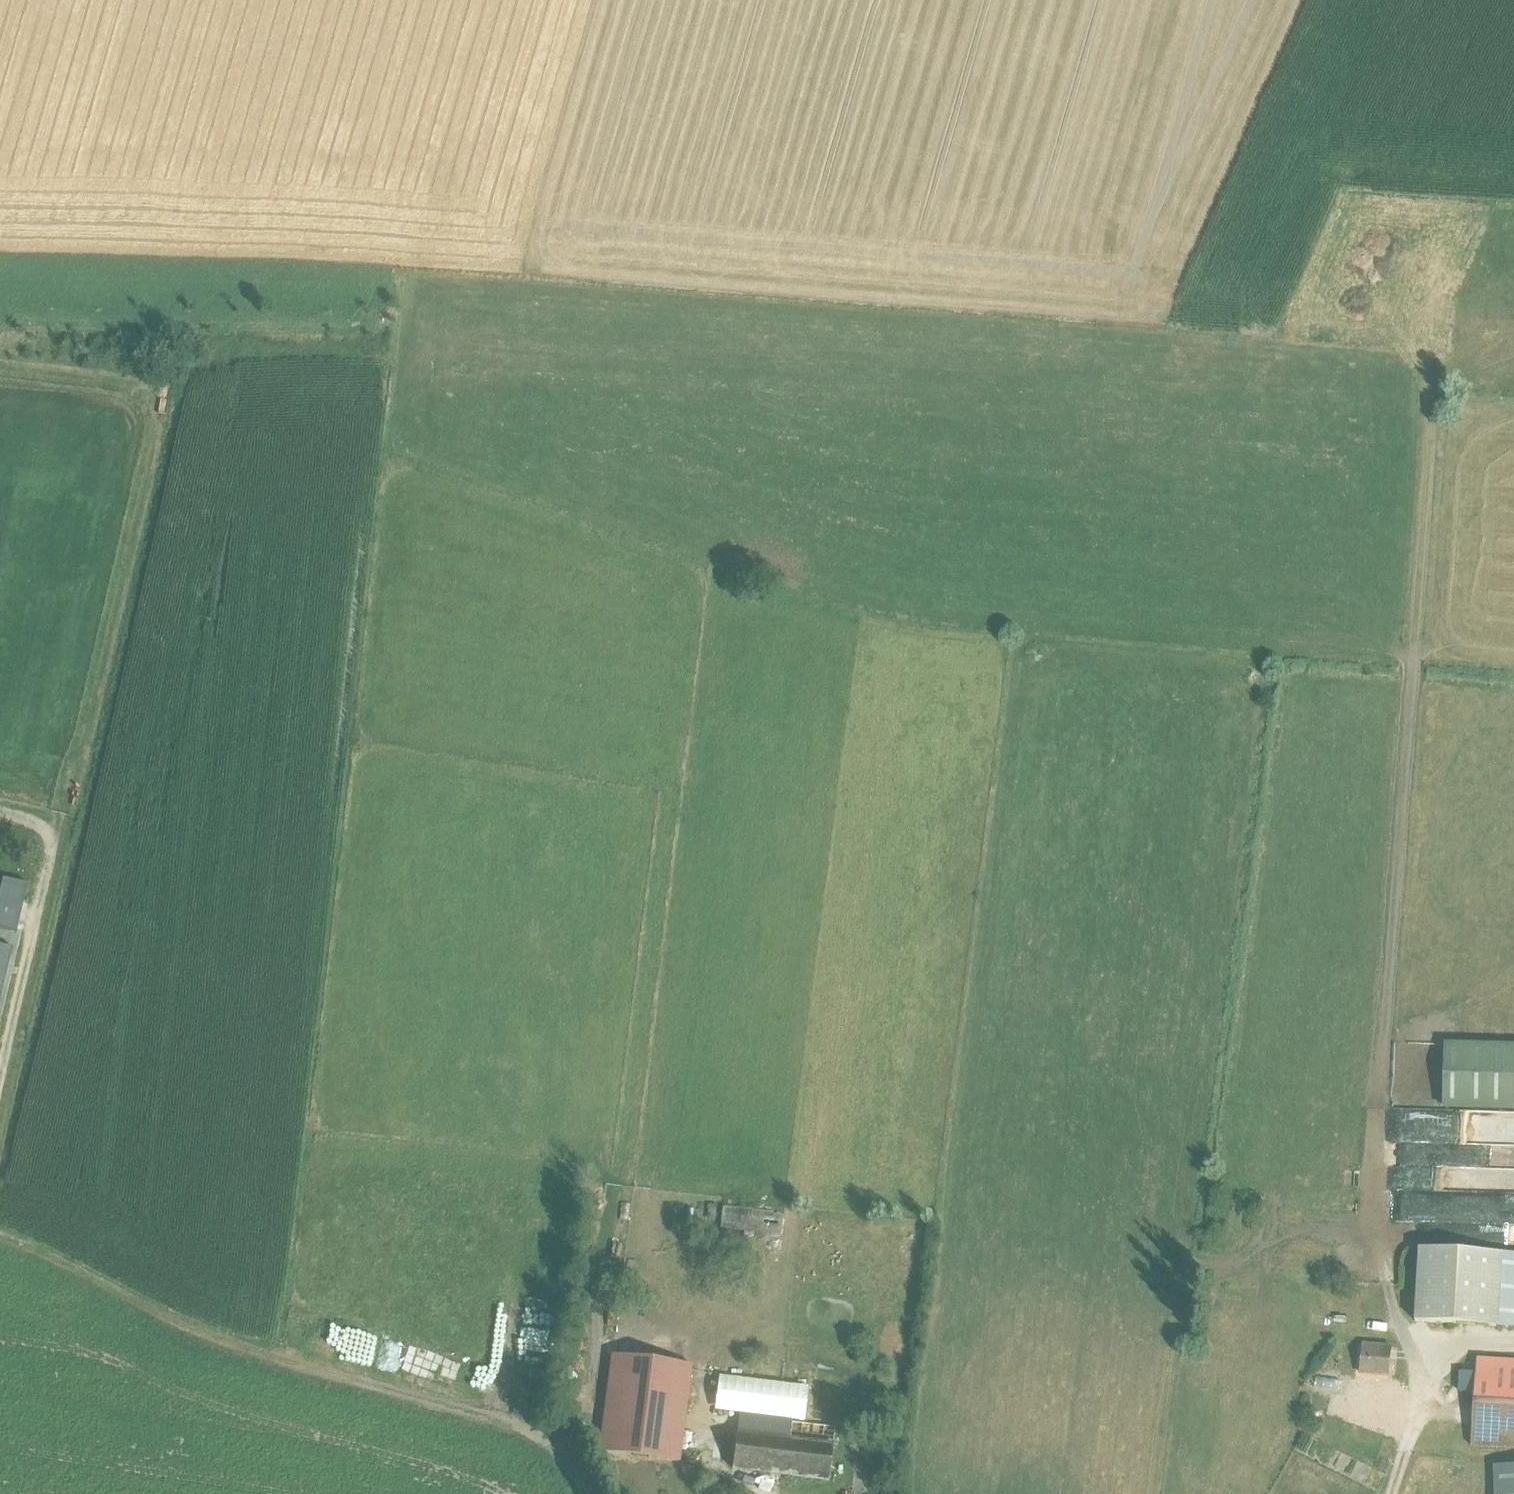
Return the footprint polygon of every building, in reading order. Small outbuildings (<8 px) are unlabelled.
[(0,889),(0,929),(16,932),(27,884),(2,878),(0,889)] [(13,948),(0,945),(0,1003),(13,948)] [(1448,1041),(1445,1110),(1513,1113),(1513,1044),(1448,1041)] [(1453,1122),(1453,1144),(1513,1146),(1513,1118),(1478,1116),(1477,1123),(1453,1122)] [(1412,1148),(1399,1147),(1398,1165),(1424,1166),(1426,1126),(1413,1126),(1412,1148)] [(784,1213),(723,1207),(720,1229),(781,1236),(784,1213)] [(1441,1326),(1513,1327),(1513,1263),(1442,1261),(1441,1326)] [(1371,1350),(1370,1374),(1398,1374),(1399,1351),(1371,1350)] [(612,1355),(600,1452),(681,1462),(693,1365),(612,1355)] [(1513,1446),(1513,1364),(1487,1364),(1486,1446),(1513,1446)] [(1460,1393),(1475,1393),(1476,1371),(1460,1370),(1460,1393)] [(1393,1415),(1395,1378),(1336,1374),(1333,1411),(1393,1415)] [(770,1382),(745,1378),(743,1389),(769,1393),(770,1382)] [(746,1428),(764,1429),(764,1419),(747,1418),(746,1428)] [(733,1469),(828,1482),(836,1426),(792,1420),(790,1437),(738,1430),(733,1469)]
